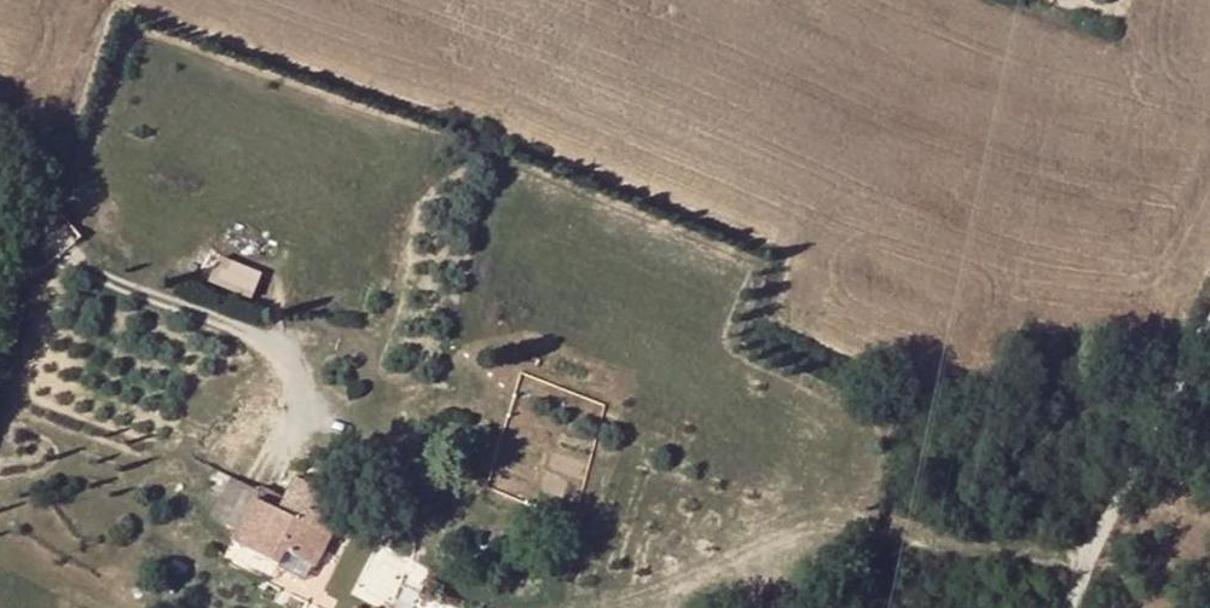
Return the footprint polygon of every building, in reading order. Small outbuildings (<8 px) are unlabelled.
[(255,298),(266,272),(216,250),(205,276),(255,298)] [(314,489),(299,521),(255,499),(234,542),(277,564),(283,552),(313,567),(343,504),(314,489)]
